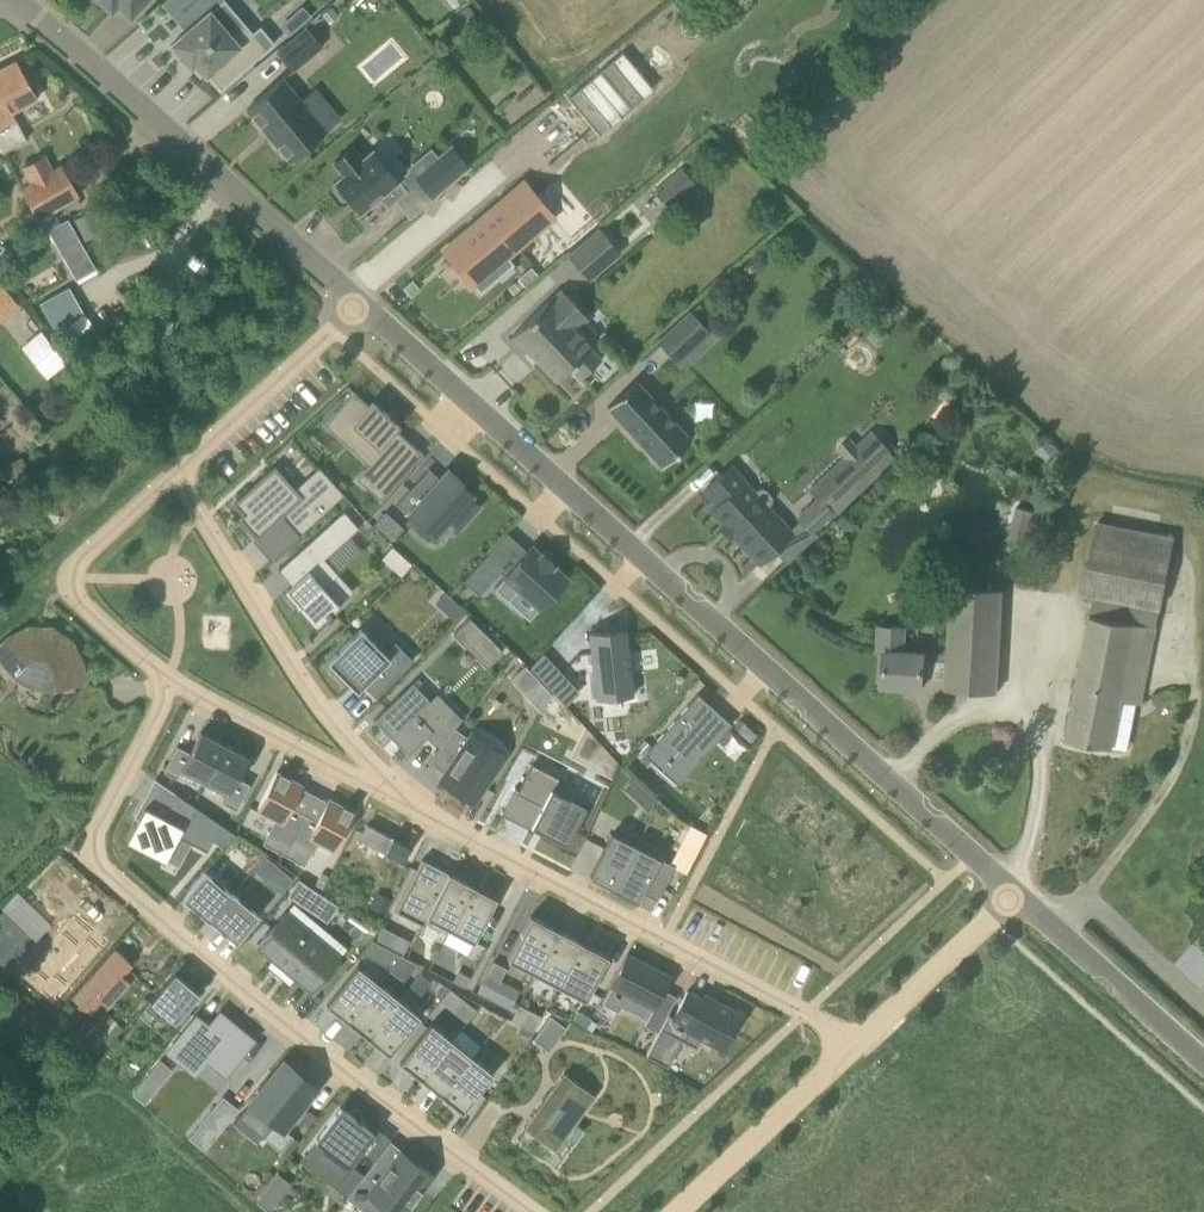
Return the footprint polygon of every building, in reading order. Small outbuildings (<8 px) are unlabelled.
[(111,11),(117,5),(130,18),(147,0),(99,0),(111,11)] [(304,3),(293,12),(302,22),(313,13),(304,3)] [(331,6),(322,13),(330,22),(339,14),(331,6)] [(468,7),(448,20),(458,35),(478,22),(468,7)] [(175,48),(171,51),(183,64),(187,61),(190,65),(195,61),(205,73),(206,73),(220,89),(266,49),(243,22),(229,35),(209,12),(172,44),(175,48)] [(306,27),(277,52),(292,70),(322,45),(306,27)] [(622,52),(568,98),(599,134),(653,88),(622,52)] [(16,61),(0,69),(0,147),(3,152),(26,140),(20,129),(19,130),(10,111),(35,98),(16,61)] [(282,79),(247,108),(290,160),(326,131),(282,79)] [(352,146),(333,161),(344,175),(335,183),(337,185),(336,191),(342,198),(348,198),(359,212),(378,196),(386,206),(406,190),(397,180),(398,179),(374,150),(363,159),(352,146)] [(451,146),(415,177),(433,198),(470,167),(451,146)] [(62,165),(32,182),(20,189),(32,209),(43,202),(49,211),(78,194),(62,165)] [(667,203),(695,184),(683,167),(655,186),(667,203)] [(528,183),(526,181),(442,252),(444,254),(446,252),(471,282),(469,284),(471,286),(473,284),(480,292),(497,278),(490,269),(555,214),(553,212),(551,214),(526,184),(528,183)] [(67,218),(47,230),(70,269),(90,258),(67,218)] [(588,279),(620,251),(600,228),(568,255),(588,279)] [(519,278),(524,285),(536,274),(531,267),(519,278)] [(404,287),(412,296),(420,289),(412,280),(404,287)] [(20,305),(0,281),(0,321),(20,305)] [(55,328),(81,313),(67,287),(41,302),(55,328)] [(587,316),(578,307),(562,290),(549,302),(548,301),(512,335),(526,350),(528,349),(556,379),(570,366),(581,377),(600,359),(589,348),(591,347),(574,329),(587,316)] [(708,331),(690,311),(659,341),(677,360),(708,331)] [(22,347),(47,378),(66,362),(41,331),(22,347)] [(662,466),(691,439),(636,380),(607,406),(662,466)] [(353,391),(324,424),(344,443),(349,438),(380,466),(376,471),(388,481),(400,468),(389,458),(406,439),(396,429),(399,425),(383,410),(372,400),(368,404),(353,391)] [(1062,450),(1049,439),(1039,449),(1052,461),(1062,450)] [(274,467),(233,504),(243,514),(239,518),(256,537),(281,515),(298,533),(296,535),(297,536),(343,494),(318,466),(317,467),(318,469),(295,490),(274,467)] [(412,487),(397,503),(408,513),(421,525),(423,523),(436,535),(473,494),(459,482),(461,481),(454,474),(448,469),(422,497),(412,487)] [(755,492),(743,479),(735,486),(722,473),(704,489),(717,503),(710,510),(760,563),(792,532),(768,505),(771,502),(772,496),(764,488),(759,488),(755,492)] [(798,517),(811,531),(832,511),(819,497),(798,517)] [(1017,504),(1009,534),(1028,539),(1036,510),(1017,504)] [(343,510),(278,569),(292,585),(288,589),(301,603),(297,607),(315,626),(339,604),(324,587),(338,574),(324,558),(359,527),(343,510)] [(384,513),(374,524),(392,540),(401,530),(384,513)] [(1120,700),(1137,703),(1142,704),(1157,625),(1156,625),(1160,608),(1162,608),(1176,536),(1096,521),(1082,594),(1093,596),(1066,739),(1112,747),(1120,700)] [(506,576),(495,588),(508,600),(519,587),(540,606),(566,578),(551,565),(553,563),(542,553),(541,555),(531,547),(506,575),(506,576)] [(479,595),(504,568),(487,553),(463,580),(479,595)] [(391,567),(401,575),(411,564),(402,555),(391,567)] [(1000,592),(995,592),(966,590),(951,589),(946,663),(924,662),(924,652),(906,651),(907,627),(880,626),(879,650),(885,651),(883,685),(922,688),(923,676),(947,677),(946,689),(996,692),(1000,592)] [(459,604),(449,614),(458,621),(467,611),(459,604)] [(487,632),(471,616),(455,632),(471,648),(487,632)] [(0,646),(0,657),(13,671),(18,676),(23,679),(28,682),(39,686),(45,687),(51,687),(57,686),(84,680),(80,661),(70,641),(57,632),(45,629),(29,628),(9,638),(0,646)] [(360,628),(328,661),(352,685),(357,690),(363,684),(376,697),(413,659),(395,641),(384,652),(360,628)] [(590,631),(589,631),(596,698),(597,698),(597,694),(628,691),(628,694),(630,694),(623,628),(621,628),(622,629),(591,632),(590,631)] [(543,654),(529,667),(566,707),(580,694),(543,654)] [(551,698),(539,685),(525,697),(541,715),(551,698)] [(724,729),(708,714),(714,707),(698,693),(653,743),(669,757),(659,768),(676,782),(724,729)] [(398,695),(373,719),(408,755),(433,730),(398,695)] [(566,760),(582,729),(547,711),(531,742),(566,760)] [(473,800),(503,755),(473,735),(470,739),(455,729),(430,762),(447,773),(443,780),(473,800)] [(177,745),(164,771),(177,778),(180,772),(203,784),(224,744),(201,732),(190,752),(177,745)] [(224,744),(203,784),(227,796),(223,802),(237,809),(250,784),(237,777),(248,756),(224,744)] [(559,778),(532,763),(519,789),(517,792),(542,805),(531,826),(543,832),(544,833),(566,844),(589,801),(556,784),(559,778)] [(276,771),(256,810),(275,819),(263,842),(283,853),(304,814),(291,807),(303,785),(276,771)] [(658,803),(646,791),(635,802),(648,814),(658,803)] [(221,823),(176,792),(163,816),(144,806),(127,840),(165,860),(178,835),(207,850),(221,823)] [(304,814),(283,853),(304,864),(316,841),(335,851),(355,812),(328,798),(317,820),(304,814)] [(698,848),(706,833),(691,825),(684,840),(698,848)] [(371,826),(364,841),(406,862),(413,848),(371,826)] [(612,833),(590,876),(613,888),(636,845),(612,833)] [(636,845),(613,888),(637,901),(642,891),(657,899),(675,865),(636,845)] [(422,859),(395,910),(424,925),(428,918),(427,917),(450,873),(422,859)] [(261,870),(268,876),(275,867),(268,861),(261,870)] [(206,871),(183,897),(209,920),(210,919),(231,893),(206,871)] [(450,873),(427,917),(428,918),(450,929),(473,885),(450,873)] [(339,903),(300,877),(289,894),(328,920),(339,903)] [(473,885),(450,929),(473,941),(496,897),(473,885)] [(232,892),(231,893),(210,919),(236,940),(258,914),(232,892)] [(389,899),(378,894),(373,905),(383,910),(389,899)] [(0,910),(0,961),(7,969),(37,940),(4,906),(0,910)] [(283,915),(260,943),(286,965),(309,938),(283,915)] [(530,915),(507,959),(535,973),(558,929),(530,915)] [(94,934),(78,920),(35,970),(51,983),(42,994),(56,1006),(103,951),(90,939),(94,934)] [(558,929),(535,973),(558,985),(581,941),(558,929)] [(398,933),(390,948),(401,954),(404,955),(411,940),(398,933)] [(309,938),(286,965),(313,987),(336,960),(309,938)] [(390,948),(372,939),(362,953),(390,968),(401,954),(390,948)] [(581,941),(558,985),(585,1000),(608,956),(581,941)] [(125,967),(135,956),(121,944),(79,993),(94,1006),(105,994),(107,996),(129,970),(125,967)] [(627,954),(602,1003),(619,1012),(621,1006),(647,1020),(669,976),(627,954)] [(358,965),(327,1004),(347,1020),(348,1021),(379,982),(358,965)] [(458,970),(453,980),(465,987),(471,977),(458,970)] [(175,971),(150,1001),(175,1022),(175,1021),(186,1009),(200,992),(175,971)] [(420,973),(415,979),(426,988),(431,981),(420,973)] [(487,974),(478,991),(491,997),(499,981),(487,974)] [(379,982),(348,1021),(367,1036),(368,1037),(399,998),(398,998),(379,982)] [(668,1014),(653,1041),(675,1052),(681,1039),(696,1047),(701,1037),(723,1048),(740,1014),(704,995),(702,999),(687,991),(673,1016),(668,1014)] [(452,1013),(461,1002),(450,993),(441,1004),(452,1013)] [(399,998),(368,1037),(388,1053),(389,1054),(420,1015),(419,1015),(399,998)] [(517,1002),(510,1018),(532,1028),(540,1012),(517,1002)] [(191,1014),(186,1009),(175,1021),(175,1022),(181,1027),(191,1014)] [(592,1016),(580,1009),(574,1019),(587,1026),(592,1016)] [(493,1029),(501,1019),(491,1012),(483,1022),(493,1029)] [(122,1027),(107,1014),(88,1037),(103,1050),(122,1027)] [(551,1015),(533,1039),(549,1050),(566,1027),(551,1015)] [(191,1022),(165,1054),(178,1065),(189,1052),(220,1078),(248,1045),(215,1018),(204,1032),(191,1022)] [(400,1061),(400,1062),(421,1079),(421,1078),(452,1040),(431,1023),(400,1061)] [(517,1034),(527,1042),(534,1031),(522,1025),(517,1034)] [(421,1078),(421,1079),(441,1095),(472,1056),(452,1040),(421,1078)] [(472,1056),(441,1095),(462,1111),(493,1073),(472,1056)] [(133,1093),(144,1102),(172,1068),(161,1059),(133,1093)] [(296,1111),(315,1087),(285,1062),(286,1060),(285,1059),(282,1063),(283,1064),(254,1101),(252,1100),(237,1119),(238,1119),(239,1118),(261,1136),(260,1137),(263,1140),(264,1139),(262,1137),(275,1121),(283,1127),(281,1129),(282,1130),(285,1126),(284,1125),(295,1112),(296,1113),(297,1112),(296,1111)] [(564,1072),(524,1127),(556,1150),(556,1149),(596,1095),(564,1072)] [(191,1137),(206,1150),(239,1109),(223,1096),(191,1137)] [(340,1106),(303,1155),(337,1181),(346,1170),(349,1165),(352,1167),(365,1150),(362,1148),(374,1132),(340,1106)] [(358,1183),(389,1206),(387,1208),(392,1211),(405,1211),(413,1201),(411,1200),(430,1174),(401,1153),(390,1167),(377,1157),(358,1183)] [(269,1211),(279,1197),(267,1188),(257,1202),(269,1211)]
